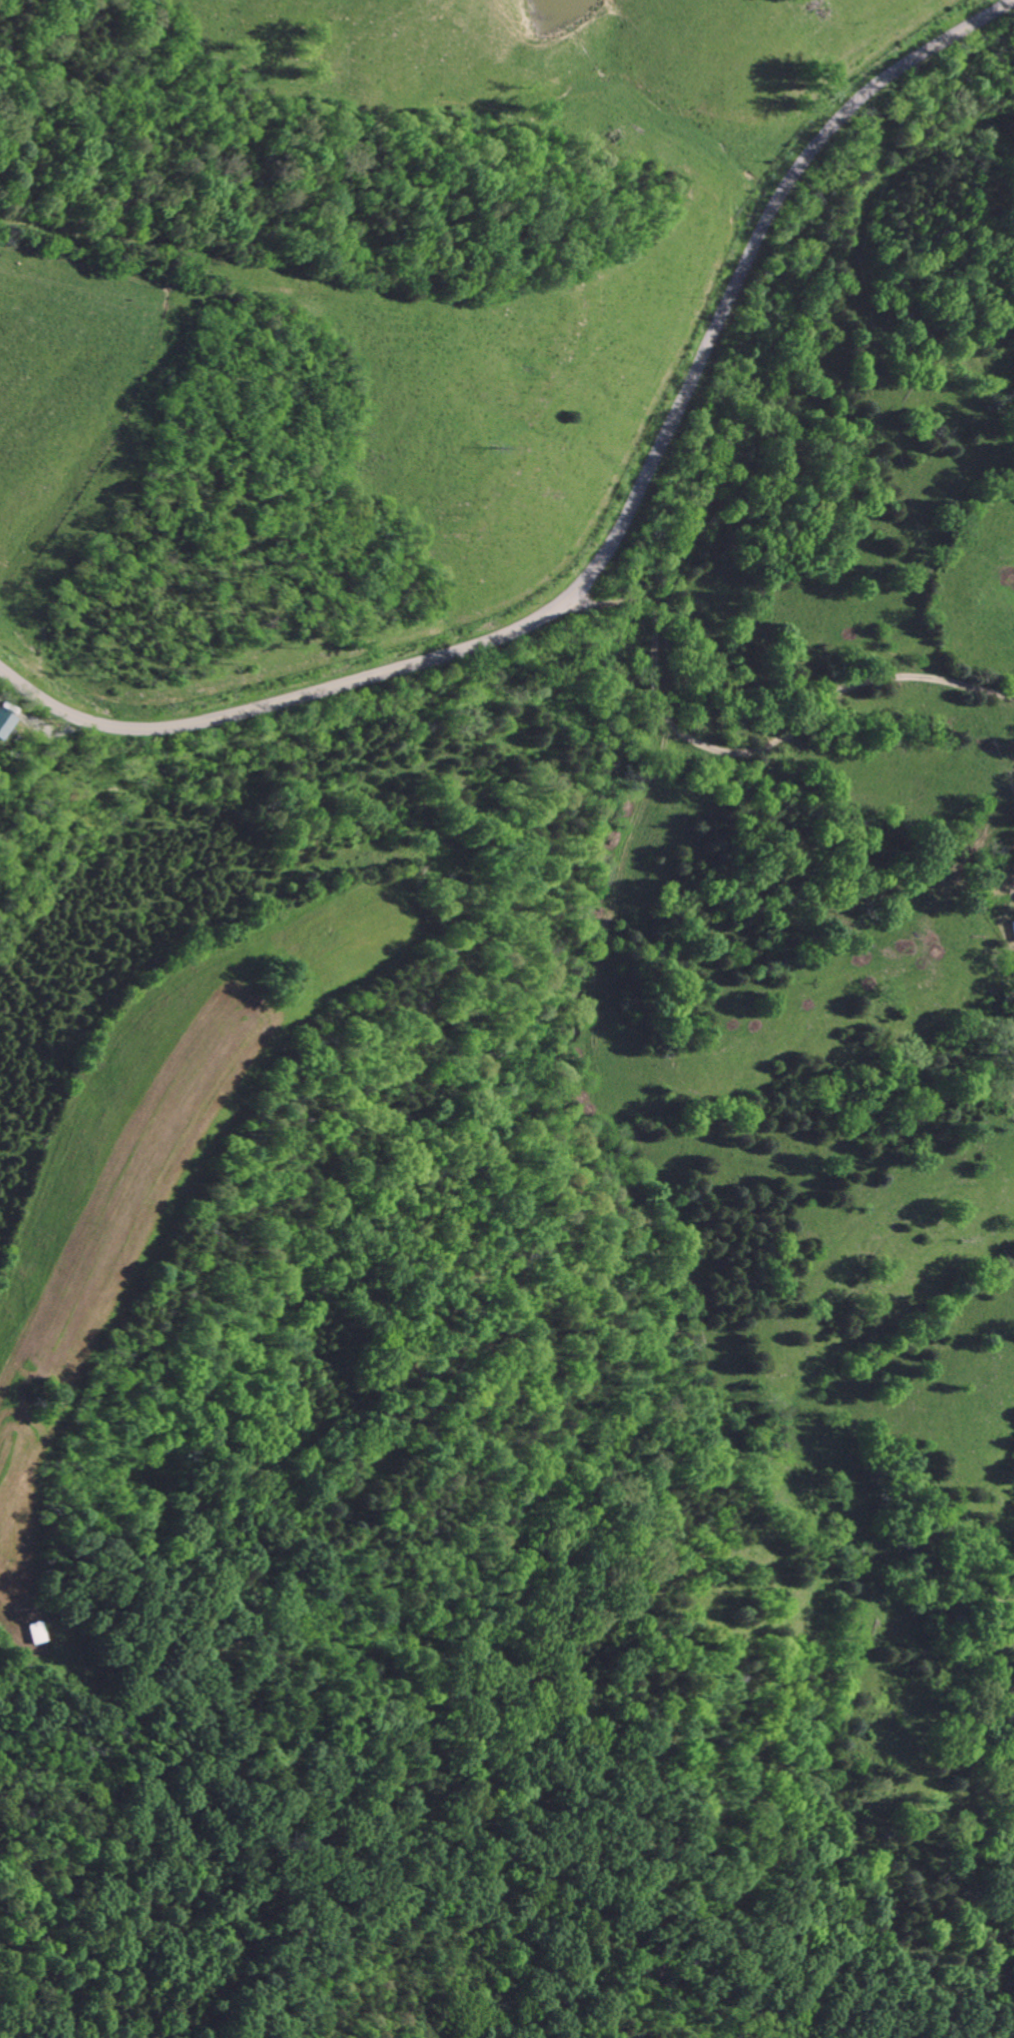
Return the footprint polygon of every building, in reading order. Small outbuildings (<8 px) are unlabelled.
[(12,719),(0,712),(0,741),(12,719)]
